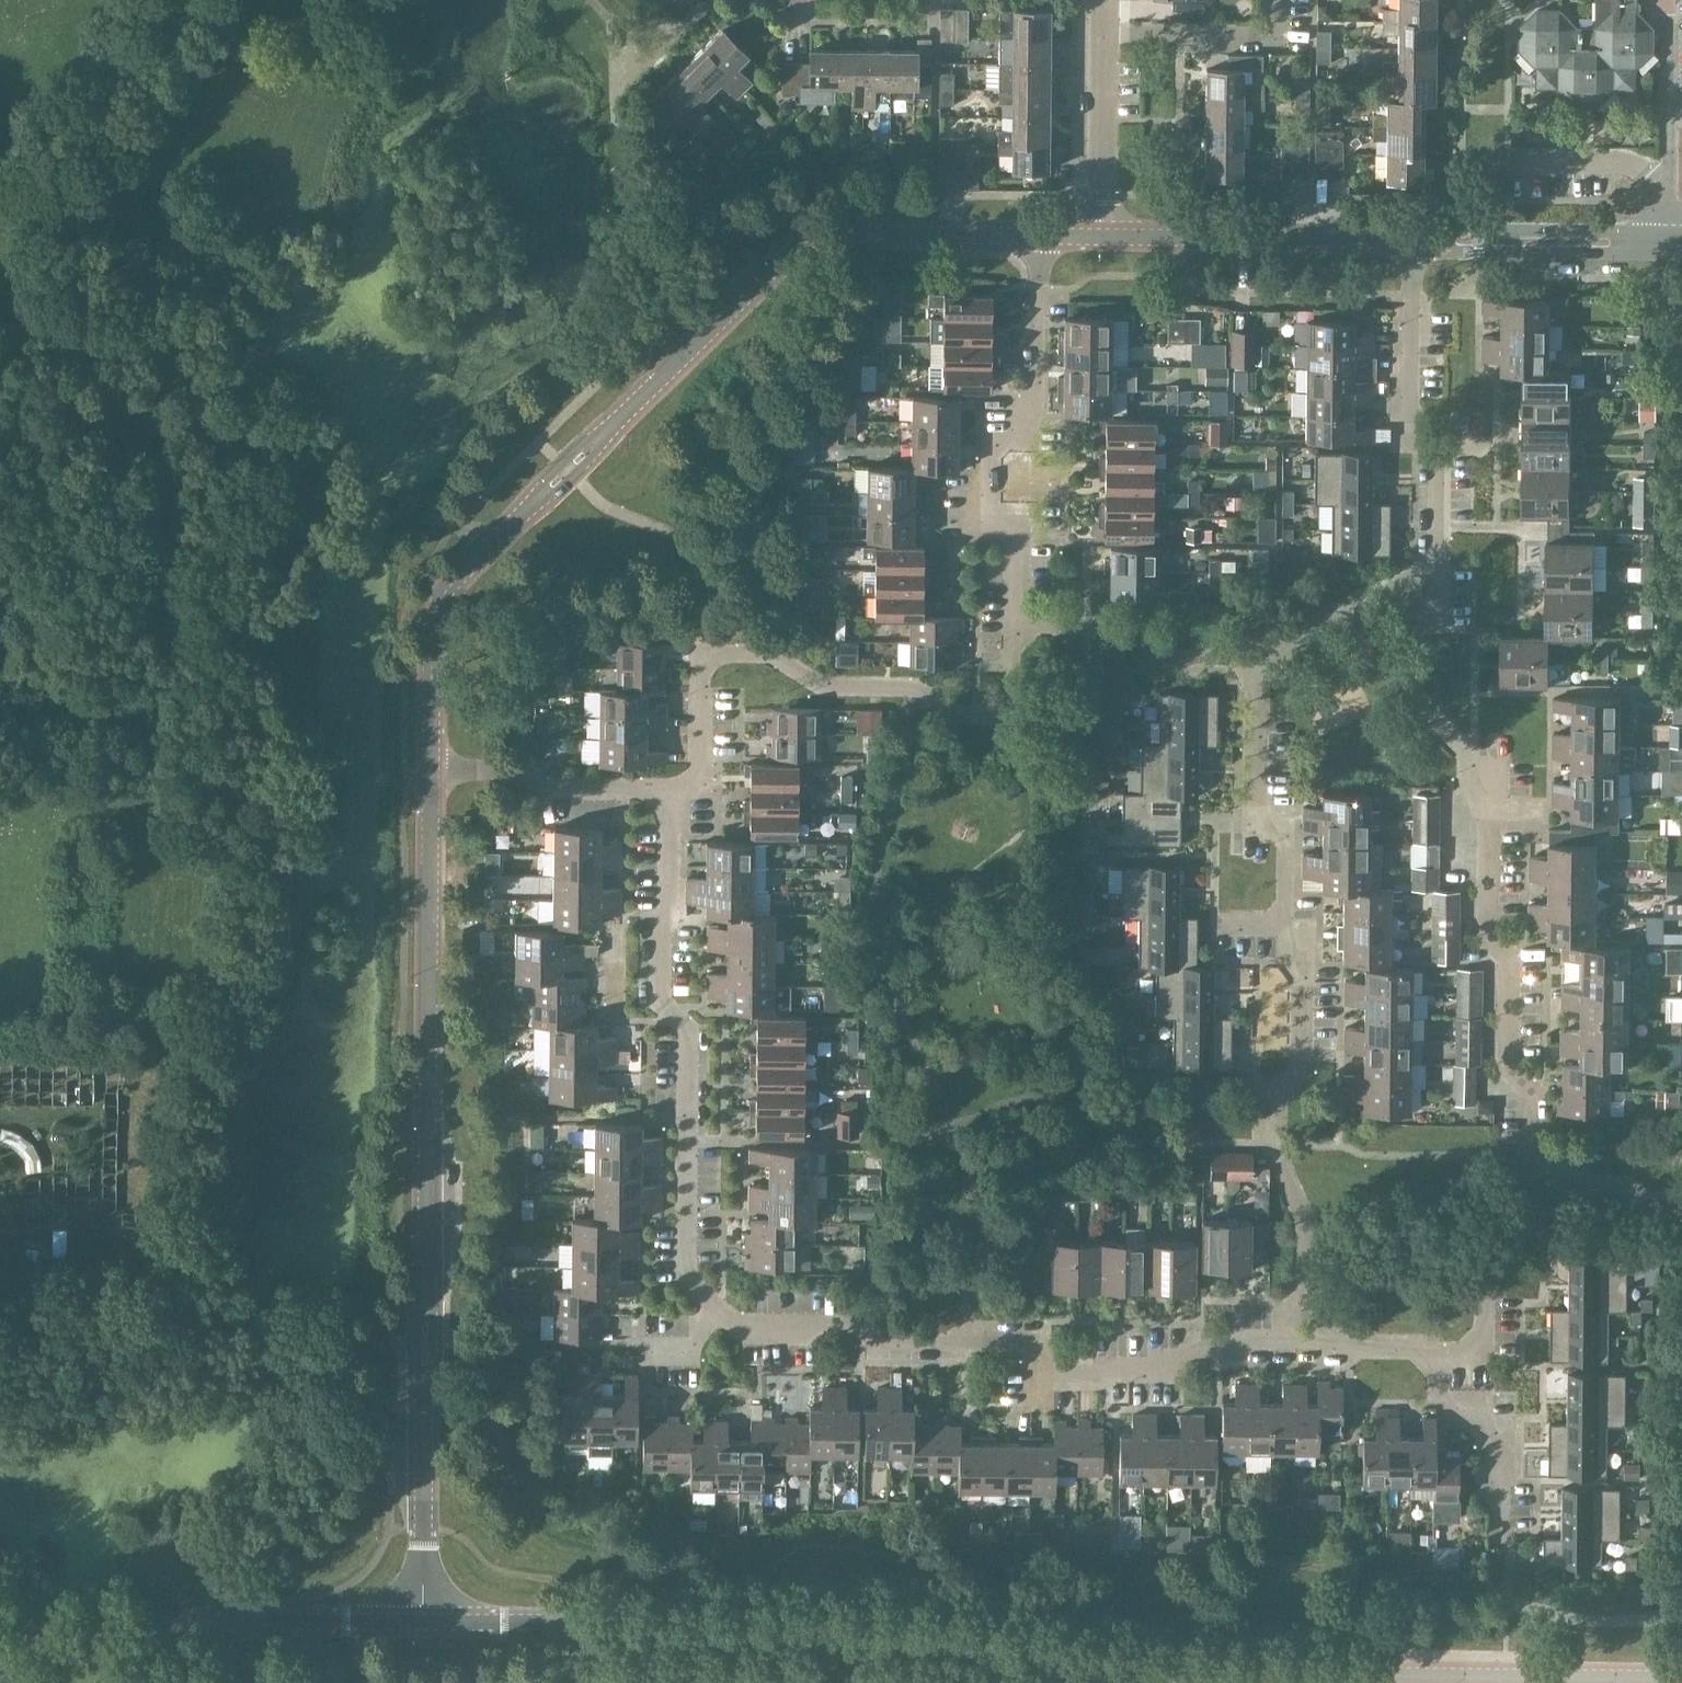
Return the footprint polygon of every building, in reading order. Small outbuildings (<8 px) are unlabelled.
[(1172,9),(1204,9),(1204,0),(1172,0),(1172,9)] [(1434,21),(1434,0),(1398,0),(1398,8),(1382,8),(1381,20),(1434,21)] [(1597,105),(1614,88),(1636,89),(1636,67),(1653,51),(1653,27),(1637,10),(1637,7),(1637,0),(1597,0),(1597,26),(1577,26),(1561,9),(1537,9),(1521,25),(1520,49),(1536,65),(1536,88),(1558,88),(1574,104),(1597,105)] [(953,40),(953,8),(939,8),(939,40),(953,40)] [(953,8),(953,40),(967,40),(967,8),(953,8)] [(998,9),(998,36),(1012,36),(1048,36),(1049,9),(1012,9),(998,9)] [(1434,47),(1434,21),(1381,20),(1381,33),(1398,33),(1398,47),(1434,47)] [(702,47),(743,89),(750,82),(735,66),(747,55),(722,29),(702,47)] [(1316,46),(1330,47),(1330,30),(1316,30),(1316,46)] [(1048,63),(1048,36),(1012,36),(998,36),(998,63),(1012,63),(1048,63)] [(1330,63),(1330,47),(1316,46),(1316,63),(1330,63)] [(735,96),(743,89),(702,47),(683,66),(709,92),(720,81),(735,96)] [(1434,74),(1434,47),(1398,47),(1397,61),(1383,60),(1382,73),(1434,74)] [(795,62),(795,94),(813,94),(813,98),(836,98),(836,85),(836,49),(810,48),(809,48),(809,62),(795,62)] [(862,107),(862,49),(836,49),(836,85),(851,85),(851,107),(862,107)] [(889,100),(889,49),(862,49),(862,107),(873,107),(873,100),(889,100)] [(929,95),(930,63),(916,63),(916,49),(889,49),(889,100),(889,101),(889,97),(904,97),(904,95),(929,95)] [(1261,69),(1262,54),(1227,53),(1227,68),(1206,68),(1205,95),(1263,96),(1263,82),(1242,82),(1242,69),(1261,69)] [(795,62),(782,61),(781,61),(781,94),(795,94),(795,62)] [(1048,89),(1048,63),(1012,63),(998,63),(997,89),(1012,89),(1048,89)] [(697,103),(709,92),(683,66),(664,84),(705,126),(713,119),(697,103)] [(939,88),(953,88),(953,72),(939,72),(939,88)] [(1434,101),(1434,74),(1382,73),(1382,74),(1397,74),(1397,100),(1423,100),(1423,101),(1434,101)] [(1309,96),(1309,80),(1294,80),(1294,96),(1309,96)] [(1315,99),(1329,99),(1329,84),(1316,83),(1315,99)] [(697,133),(705,126),(664,84),(645,103),(678,138),(687,136),(694,129),(697,133)] [(953,104),(953,88),(939,88),(938,104),(953,104)] [(1012,116),(1048,116),(1048,89),(1012,89),(997,89),(997,102),(1012,103),(1012,116)] [(1263,108),(1263,96),(1205,95),(1205,122),(1241,122),(1242,108),(1263,108)] [(1308,113),(1309,96),(1294,96),(1294,112),(1308,113)] [(1329,116),(1329,99),(1315,99),(1315,116),(1329,116)] [(1372,113),(1372,126),(1422,127),(1423,101),(1423,100),(1397,100),(1387,100),(1386,113),(1372,113)] [(1048,142),(1048,116),(1012,116),(1012,130),(997,130),(997,142),(1048,142)] [(1241,149),(1241,122),(1205,122),(1205,148),(1241,149)] [(1386,140),(1386,153),(1422,153),(1422,127),(1372,126),(1371,139),(1386,140)] [(1315,145),(1315,177),(1328,177),(1328,145),(1343,145),(1343,131),(1315,130),(1315,145)] [(952,169),(952,137),(938,136),(938,169),(952,169)] [(952,137),(952,169),(966,169),(966,137),(952,137)] [(1047,170),(1048,142),(997,142),(997,153),(1011,154),(1011,170),(1047,170)] [(1294,177),(1294,145),(1280,145),(1280,176),(1294,177)] [(1308,177),(1308,145),(1294,145),(1294,177),(1308,177)] [(1328,177),(1342,177),(1343,145),(1328,145),(1328,177)] [(1241,176),(1241,149),(1205,148),(1205,175),(1241,176)] [(1422,181),(1422,153),(1386,153),(1386,180),(1422,181)] [(900,317),(900,304),(900,293),(883,293),(883,317),(900,317)] [(942,293),(928,293),(928,306),(942,307),(942,317),(996,318),(997,306),(991,306),(991,294),(942,293)] [(1550,324),(1550,300),(1483,299),(1483,312),(1503,312),(1503,323),(1550,324)] [(1111,341),(1111,317),(1063,316),(1063,328),(1057,328),(1057,341),(1111,341)] [(900,340),(900,317),(883,317),(883,340),(900,340)] [(996,330),(996,318),(942,317),(942,341),(990,342),(990,330),(996,330)] [(1184,343),(1199,343),(1200,319),(1167,318),(1167,342),(1184,342),(1184,343)] [(1354,333),(1354,320),(1306,319),(1306,344),(1373,344),(1373,333),(1354,333)] [(1549,347),(1550,324),(1503,323),(1502,335),(1483,335),(1482,347),(1549,347)] [(1230,364),(1233,364),(1253,364),(1253,331),(1231,331),(1230,364)] [(990,353),(990,342),(942,341),(942,365),(996,365),(996,353),(990,353)] [(1111,365),(1111,341),(1057,341),(1057,353),(1063,353),(1063,364),(1111,365)] [(1373,356),(1373,344),(1306,344),(1305,368),(1353,368),(1353,356),(1373,356)] [(1549,371),(1549,347),(1482,347),(1482,359),(1502,359),(1502,371),(1501,371),(1501,372),(1524,372),(1524,371),(1549,372),(1549,371)] [(889,366),(899,366),(899,352),(889,352),(889,366)] [(1201,370),(1220,370),(1219,354),(1200,355),(1201,370)] [(860,388),(860,364),(844,363),(844,388),(860,388)] [(1110,389),(1111,365),(1063,364),(1063,376),(1057,376),(1057,388),(1110,389)] [(996,377),(996,365),(942,365),(941,389),(990,389),(990,377),(996,377)] [(1353,380),(1353,368),(1305,368),(1305,391),(1373,392),(1373,380),(1353,380)] [(1524,395),(1570,395),(1570,371),(1549,371),(1549,372),(1524,371),(1524,372),(1524,395)] [(1110,413),(1110,389),(1057,388),(1057,400),(1062,400),(1062,413),(1110,413)] [(1177,401),(1177,389),(1166,389),(1166,402),(1177,401)] [(1372,404),(1373,392),(1305,391),(1305,415),(1353,415),(1353,403),(1372,404)] [(959,408),(959,396),(911,395),(910,419),(964,420),(964,408),(959,408)] [(1569,419),(1570,395),(1524,395),(1523,419),(1569,419)] [(855,421),(855,397),(855,396),(844,396),(844,421),(855,421)] [(1353,427),(1353,415),(1305,415),(1305,439),(1372,440),(1372,427),(1353,427)] [(964,432),(964,420),(910,419),(910,443),(959,443),(959,432),(964,432)] [(1152,444),(1153,420),(1098,419),(1098,432),(1104,432),(1104,444),(1152,444)] [(1569,443),(1569,419),(1523,419),(1523,443),(1569,443)] [(844,433),(855,433),(855,421),(844,421),(844,433)] [(1644,444),(1655,444),(1655,432),(1644,431),(1644,444)] [(959,455),(959,443),(910,443),(910,466),(910,467),(914,467),(914,468),(964,468),(964,455),(959,455)] [(1569,466),(1569,443),(1523,443),(1523,466),(1569,466)] [(1152,468),(1152,444),(1104,444),(1104,456),(1098,456),(1098,468),(1152,468)] [(1655,457),(1655,444),(1644,444),(1644,456),(1655,457)] [(1198,457),(1198,445),(1187,445),(1187,457),(1198,457)] [(1314,478),(1372,479),(1372,453),(1314,452),(1314,478)] [(837,453),(837,465),(848,465),(848,453),(837,453)] [(910,467),(910,466),(866,465),(866,490),(919,490),(919,479),(914,479),(914,468),(914,467),(910,467)] [(1569,490),(1569,466),(1523,466),(1522,490),(1569,490)] [(1152,481),(1152,468),(1098,468),(1098,480),(1104,480),(1104,491),(1163,492),(1163,481),(1152,481)] [(1634,491),(1655,491),(1655,477),(1634,476),(1634,491)] [(1372,503),(1372,479),(1314,478),(1314,503),(1332,503),(1371,503),(1372,503)] [(1187,492),(1198,492),(1198,480),(1187,480),(1187,492)] [(1217,483),(1216,497),(1234,498),(1234,483),(1217,483)] [(810,501),(810,489),(800,489),(799,501),(810,501)] [(919,503),(919,490),(866,490),(866,513),(914,514),(914,503),(919,503)] [(1282,502),(1293,502),(1293,490),(1282,490),(1282,502)] [(1568,515),(1569,490),(1522,490),(1522,514),(1568,515)] [(1168,492),(1163,492),(1104,491),(1104,503),(1098,503),(1097,515),(1152,515),(1152,503),(1168,503),(1168,492)] [(1655,514),(1655,491),(1634,491),(1633,514),(1655,514)] [(1198,505),(1198,492),(1187,492),(1187,505),(1198,505)] [(1293,515),(1293,502),(1282,502),(1282,514),(1293,515)] [(1331,528),(1389,528),(1389,503),(1372,503),(1371,503),(1332,503),(1331,528)] [(914,526),(914,514),(866,513),(865,538),(919,538),(919,526),(914,526)] [(1152,528),(1152,515),(1097,515),(1097,527),(1103,527),(1103,539),(1152,540),(1152,539),(1162,539),(1162,528),(1152,528)] [(1282,527),(1281,540),(1292,540),(1292,527),(1282,527)] [(1187,540),(1198,540),(1198,528),(1187,528),(1187,540)] [(1389,554),(1389,528),(1331,528),(1331,553),(1389,554)] [(1593,565),(1593,541),(1593,531),(1570,531),(1570,541),(1546,541),(1546,565),(1593,565)] [(1643,532),(1643,553),(1642,553),(1642,565),(1653,565),(1653,553),(1654,553),(1654,532),(1643,532)] [(832,556),(832,545),(832,544),(821,544),(821,556),(832,556)] [(922,558),(922,546),(922,545),(874,545),(874,569),(928,570),(928,558),(922,558)] [(1158,570),(1158,546),(1109,546),(1109,558),(1103,558),(1103,570),(1158,570)] [(1208,571),(1219,571),(1219,559),(1208,558),(1208,571)] [(1593,589),(1593,565),(1546,565),(1545,588),(1593,589)] [(1653,578),(1653,565),(1642,565),(1641,578),(1653,578)] [(863,594),(873,594),(873,593),(922,593),(922,582),(928,582),(928,570),(874,569),(874,582),(863,582),(863,594)] [(1157,595),(1158,570),(1103,570),(1103,582),(1109,582),(1109,595),(1157,595)] [(1219,584),(1219,571),(1208,571),(1208,584),(1219,584)] [(810,576),(793,577),(794,592),(811,590),(810,576)] [(831,579),(821,579),(820,579),(820,591),(831,592),(831,579)] [(1593,613),(1593,589),(1545,588),(1545,612),(1593,613)] [(831,604),(831,592),(820,591),(820,604),(831,604)] [(921,605),(922,593),(873,593),(873,594),(873,617),(909,618),(909,617),(927,616),(927,605),(921,605)] [(1641,613),(1652,613),(1652,600),(1641,601),(1641,613)] [(1592,637),(1593,613),(1545,612),(1545,635),(1549,636),(1549,637),(1592,637)] [(1652,625),(1652,613),(1641,613),(1641,625),(1652,625)] [(962,629),(962,617),(927,616),(909,617),(909,618),(909,641),(956,641),(956,640),(956,628),(962,629)] [(1545,635),(1524,635),(1501,635),(1501,659),(1548,659),(1549,637),(1549,636),(1545,635)] [(909,641),(909,665),(955,666),(956,652),(961,652),(962,640),(956,640),(956,641),(909,641)] [(670,654),(670,643),(617,642),(617,666),(664,666),(664,654),(670,654)] [(1608,660),(1608,647),(1597,647),(1597,660),(1608,660)] [(1548,659),(1501,659),(1501,683),(1570,684),(1570,660),(1548,660),(1548,659)] [(1608,672),(1608,660),(1597,660),(1597,672),(1608,672)] [(670,666),(664,666),(617,666),(617,689),(617,690),(647,690),(647,691),(664,691),(664,678),(670,678),(670,666)] [(617,690),(617,689),(599,689),(599,713),(666,714),(667,703),(647,702),(647,691),(647,690),(617,690)] [(1158,718),(1215,719),(1216,693),(1158,693),(1158,718)] [(1620,722),(1620,698),(1553,697),(1553,709),(1573,710),(1572,722),(1620,722)] [(819,732),(820,709),(820,708),(773,708),(773,721),(767,721),(767,733),(773,733),(773,732),(819,732)] [(666,726),(666,714),(599,713),(598,737),(646,738),(646,726),(666,726)] [(547,714),(534,714),(534,731),(547,731),(547,714)] [(1215,744),(1215,719),(1158,718),(1158,742),(1198,744),(1215,744)] [(1620,745),(1620,722),(1572,722),(1572,733),(1553,733),(1552,745),(1636,746),(1636,745),(1620,745)] [(1103,742),(1114,742),(1115,731),(1103,731),(1103,742)] [(819,757),(819,732),(773,732),(773,733),(772,745),(767,745),(767,757),(819,757)] [(646,750),(646,738),(598,737),(598,762),(666,762),(666,750),(646,750)] [(1114,755),(1114,742),(1103,742),(1103,756),(1114,755)] [(1198,744),(1158,742),(1140,742),(1140,768),(1197,769),(1198,744)] [(1636,768),(1636,746),(1552,745),(1552,757),(1572,757),(1572,769),(1620,769),(1620,767),(1636,768)] [(1639,759),(1639,775),(1658,775),(1658,759),(1639,759)] [(798,763),(743,763),(743,776),(749,776),(749,787),(812,788),(813,777),(798,777),(798,763)] [(1197,795),(1197,769),(1140,768),(1139,792),(1179,793),(1179,794),(1197,795)] [(1620,793),(1620,769),(1572,769),(1572,781),(1552,780),(1552,792),(1620,793)] [(851,788),(851,775),(840,775),(840,788),(851,788)] [(1108,780),(1104,780),(1096,780),(1096,793),(1108,793),(1108,780)] [(743,799),(743,811),(797,811),(797,798),(812,799),(812,788),(749,787),(749,799),(743,799)] [(840,800),(851,800),(851,788),(840,788),(840,800)] [(1085,805),(1086,793),(1074,792),(1074,805),(1085,805)] [(1179,793),(1139,792),(1121,792),(1121,818),(1179,818),(1179,794),(1179,793)] [(1619,818),(1620,793),(1552,792),(1552,804),(1572,804),(1572,817),(1591,817),(1590,830),(1550,829),(1549,843),(1549,855),(1530,855),(1529,868),(1597,868),(1598,831),(1619,832),(1619,818)] [(1369,809),(1370,795),(1370,794),(1321,793),(1321,805),(1302,805),(1302,817),(1369,817),(1378,817),(1378,809),(1369,809)] [(1438,819),(1438,795),(1416,795),(1416,819),(1438,819)] [(797,836),(797,811),(743,811),(743,823),(749,823),(749,835),(797,836)] [(837,826),(850,826),(855,825),(855,812),(837,812),(837,826)] [(1378,817),(1369,817),(1302,817),(1302,829),(1321,829),(1321,841),(1369,841),(1369,827),(1378,827),(1378,817)] [(1121,844),(1179,845),(1179,818),(1121,818),(1121,831),(1105,831),(1105,844),(1121,843),(1121,844)] [(1437,843),(1438,819),(1416,819),(1416,843),(1437,843)] [(602,840),(602,828),(554,827),(554,851),(621,852),(621,840),(602,840)] [(753,866),(753,842),(700,841),(699,854),(705,854),(705,866),(753,866)] [(1369,865),(1369,841),(1321,841),(1321,853),(1302,853),(1302,864),(1369,865)] [(804,855),(815,855),(815,842),(804,842),(804,855)] [(621,864),(621,852),(554,851),(553,875),(601,875),(601,864),(621,864)] [(1369,888),(1369,865),(1302,864),(1302,876),(1321,877),(1321,889),(1337,889),(1369,888)] [(1121,891),(1178,891),(1179,866),(1121,865),(1121,891)] [(753,890),(753,866),(705,866),(705,878),(686,878),(686,889),(753,890)] [(1437,890),(1437,866),(1415,866),(1415,889),(1437,890)] [(1597,892),(1597,868),(1529,868),(1529,879),(1549,880),(1549,891),(1597,892)] [(601,887),(601,875),(553,875),(553,898),(620,900),(621,888),(601,887)] [(1342,912),(1390,912),(1390,898),(1401,898),(1401,889),(1369,888),(1337,889),(1336,901),(1342,901),(1342,912)] [(752,913),(753,890),(686,889),(686,902),(705,902),(705,914),(727,914),(727,913),(752,913)] [(1178,916),(1178,891),(1121,891),(1120,917),(1138,917),(1138,916),(1178,916)] [(1458,913),(1458,891),(1436,891),(1435,913),(1458,913)] [(1597,916),(1597,892),(1549,891),(1549,903),(1529,903),(1529,915),(1597,916)] [(620,912),(620,900),(553,898),(553,923),(601,924),(601,911),(620,912)] [(1080,916),(1091,916),(1091,904),(1080,904),(1080,916)] [(1390,936),(1390,912),(1342,912),(1342,924),(1336,924),(1336,936),(1390,936)] [(707,937),(774,937),(774,914),(752,913),(727,913),(727,914),(727,925),(707,925),(707,937)] [(1458,913),(1435,913),(1434,913),(1434,937),(1458,938),(1458,913)] [(1596,940),(1597,916),(1529,915),(1529,927),(1549,927),(1548,939),(1596,940)] [(1090,928),(1091,916),(1080,916),(1080,929),(1090,928)] [(1138,941),(1195,942),(1196,916),(1178,916),(1138,916),(1138,917),(1138,941)] [(480,952),(480,928),(462,928),(462,952),(480,952)] [(564,942),(564,930),(516,929),(515,954),(583,954),(583,942),(564,942)] [(1390,961),(1390,936),(1336,936),(1336,948),(1342,948),(1342,961),(1390,961)] [(774,961),(774,937),(707,937),(707,949),(726,949),(726,961),(774,961)] [(1458,938),(1434,937),(1434,962),(1458,962),(1458,938)] [(1195,967),(1195,942),(1138,941),(1138,967),(1155,967),(1156,967),(1195,967)] [(1630,971),(1630,947),(1563,946),(1563,959),(1582,959),(1582,971),(1630,971)] [(1073,966),(1084,966),(1084,953),(1073,953),(1073,966)] [(583,966),(583,954),(515,954),(515,978),(533,978),(564,978),(564,977),(564,965),(583,966)] [(773,985),(774,961),(726,961),(726,972),(706,972),(706,984),(773,985)] [(1116,979),(1121,979),(1128,979),(1128,966),(1117,966),(1116,979)] [(1213,967),(1209,967),(1195,967),(1156,967),(1155,967),(1155,991),(1213,992),(1213,967)] [(1411,992),(1411,968),(1363,967),(1363,979),(1344,979),(1344,992),(1411,992)] [(1480,993),(1481,969),(1459,969),(1458,993),(1480,993)] [(1629,994),(1630,971),(1582,971),(1582,982),(1562,982),(1562,993),(1629,994)] [(579,1001),(579,1000),(580,988),(585,989),(585,977),(564,977),(564,978),(533,978),(532,1001),(579,1001)] [(790,985),(773,985),(706,984),(706,995),(725,996),(725,1008),(773,1009),(789,1009),(790,985)] [(1212,1016),(1213,992),(1155,991),(1155,1017),(1172,1017),(1213,1017),(1212,1016)] [(1411,1016),(1411,992),(1344,992),(1344,1003),(1363,1003),(1362,1015),(1411,1016)] [(1480,1016),(1480,993),(1458,993),(1458,1016),(1480,1016)] [(1629,1018),(1629,994),(1562,993),(1562,1006),(1582,1006),(1582,1017),(1629,1018)] [(579,1025),(579,1024),(579,1012),(585,1012),(585,1000),(579,1000),(579,1001),(532,1001),(532,1025),(549,1025),(579,1025)] [(1123,1016),(1134,1016),(1134,1004),(1122,1004),(1123,1016)] [(803,1015),(750,1015),(750,1027),(756,1027),(755,1039),(816,1040),(817,1029),(803,1029),(803,1015)] [(1411,1040),(1411,1016),(1362,1015),(1362,1027),(1343,1027),(1343,1039),(1411,1040)] [(1134,1029),(1134,1016),(1123,1016),(1123,1029),(1134,1029)] [(1172,1042),(1229,1042),(1230,1016),(1212,1016),(1213,1017),(1172,1017),(1172,1042)] [(1480,1040),(1480,1016),(1458,1016),(1458,1040),(1480,1040)] [(1629,1042),(1629,1018),(1582,1017),(1581,1029),(1562,1029),(1561,1041),(1629,1042)] [(549,1048),(615,1049),(615,1037),(596,1037),(596,1024),(579,1024),(579,1025),(549,1025),(549,1048)] [(857,1040),(857,1028),(845,1028),(845,1040),(857,1040)] [(749,1051),(749,1063),(803,1063),(803,1051),(816,1051),(816,1040),(755,1039),(755,1051),(749,1051)] [(1410,1063),(1411,1040),(1343,1039),(1343,1050),(1362,1050),(1362,1063),(1410,1063)] [(856,1053),(857,1040),(845,1040),(845,1053),(856,1053)] [(1479,1064),(1480,1040),(1458,1040),(1457,1064),(1475,1064),(1479,1064)] [(1628,1066),(1629,1042),(1561,1041),(1561,1053),(1581,1053),(1581,1064),(1581,1065),(1610,1065),(1628,1066)] [(1229,1068),(1229,1042),(1172,1042),(1172,1067),(1229,1068)] [(1147,1061),(1147,1056),(1147,1044),(1138,1044),(1138,1046),(1127,1046),(1127,1059),(1138,1059),(1138,1060),(1147,1061)] [(615,1061),(615,1049),(549,1048),(548,1072),(596,1072),(596,1061),(615,1061)] [(803,1063),(749,1063),(749,1075),(755,1075),(755,1087),(803,1087),(803,1088),(816,1088),(816,1077),(803,1076),(803,1063)] [(1410,1087),(1410,1063),(1362,1063),(1362,1074),(1343,1074),(1343,1086),(1410,1087)] [(1475,1064),(1457,1064),(1453,1064),(1452,1088),(1474,1088),(1475,1064)] [(1581,1065),(1581,1064),(1563,1064),(1563,1077),(1558,1077),(1557,1089),(1563,1089),(1610,1089),(1610,1065),(1581,1065)] [(596,1084),(596,1072),(548,1072),(548,1096),(615,1097),(615,1085),(596,1084)] [(1410,1111),(1410,1087),(1343,1086),(1342,1098),(1362,1098),(1361,1111),(1410,1111)] [(803,1088),(803,1087),(755,1087),(755,1099),(749,1098),(749,1111),(803,1111),(803,1088)] [(1474,1104),(1474,1088),(1452,1088),(1452,1104),(1474,1104)] [(1557,1101),(1557,1113),(1610,1113),(1610,1098),(1623,1099),(1623,1090),(1610,1090),(1610,1089),(1563,1089),(1563,1101),(1557,1101)] [(856,1110),(836,1110),(837,1135),(845,1135),(856,1135),(860,1135),(859,1110),(856,1110)] [(802,1135),(803,1111),(749,1111),(749,1122),(755,1122),(755,1135),(802,1135)] [(642,1136),(642,1124),(594,1123),(594,1147),(660,1148),(661,1137),(642,1136)] [(660,1160),(660,1148),(594,1147),(593,1171),(641,1172),(641,1160),(660,1160)] [(816,1172),(816,1148),(749,1148),(749,1159),(768,1159),(768,1172),(816,1172)] [(1226,1177),(1227,1151),(1209,1151),(1209,1177),(1226,1177)] [(1250,1177),(1250,1152),(1227,1151),(1226,1177),(1250,1177)] [(1202,1181),(1202,1161),(1186,1161),(1186,1181),(1202,1181)] [(641,1184),(641,1172),(593,1171),(593,1195),(660,1196),(660,1184),(641,1184)] [(816,1196),(816,1172),(768,1172),(768,1183),(748,1183),(748,1195),(816,1196)] [(1077,1187),(1075,1187),(1063,1187),(1063,1198),(1076,1198),(1077,1187)] [(1088,1198),(1088,1187),(1077,1187),(1076,1198),(1088,1198)] [(1124,1198),(1124,1187),(1111,1187),(1111,1198),(1124,1198)] [(1136,1198),(1136,1187),(1124,1187),(1124,1198),(1136,1198)] [(1171,1198),(1171,1187),(1158,1187),(1158,1198),(1171,1198)] [(1183,1198),(1183,1189),(1183,1187),(1171,1187),(1171,1198),(1183,1198)] [(660,1208),(660,1196),(593,1195),(593,1218),(619,1219),(619,1220),(641,1220),(641,1208),(660,1208)] [(815,1221),(816,1196),(748,1195),(748,1207),(768,1207),(768,1219),(797,1220),(815,1221)] [(619,1219),(593,1218),(571,1218),(571,1242),(638,1243),(638,1231),(619,1231),(619,1220),(619,1219)] [(768,1219),(751,1218),(751,1232),(745,1232),(745,1244),(750,1244),(751,1243),(797,1244),(797,1220),(768,1219)] [(1225,1267),(1226,1219),(1201,1218),(1201,1267),(1225,1267)] [(1226,1219),(1225,1267),(1250,1267),(1250,1219),(1226,1219)] [(1075,1287),(1075,1239),(1051,1239),(1051,1287),(1075,1287)] [(1099,1288),(1099,1239),(1075,1239),(1075,1287),(1099,1288)] [(1123,1288),(1123,1239),(1099,1239),(1099,1288),(1123,1288)] [(1147,1288),(1147,1240),(1123,1239),(1123,1288),(1147,1288)] [(1170,1288),(1171,1240),(1147,1240),(1147,1288),(1170,1288)] [(1194,1288),(1195,1240),(1171,1240),(1170,1288),(1194,1288)] [(638,1255),(638,1243),(571,1242),(571,1266),(619,1266),(619,1254),(638,1255)] [(797,1268),(797,1244),(751,1243),(750,1244),(750,1256),(745,1255),(745,1268),(797,1268)] [(1626,1284),(1626,1259),(1626,1258),(1569,1257),(1569,1283),(1626,1284)] [(618,1278),(619,1266),(571,1266),(570,1289),(606,1290),(637,1291),(638,1278),(618,1278)] [(1626,1309),(1626,1284),(1569,1283),(1569,1307),(1569,1308),(1608,1309),(1626,1309)] [(606,1290),(570,1289),(553,1289),(553,1313),(601,1313),(601,1301),(606,1301),(606,1290)] [(1653,1310),(1653,1298),(1642,1297),(1642,1310),(1653,1310)] [(1569,1308),(1569,1307),(1551,1307),(1550,1333),(1608,1334),(1608,1309),(1569,1308)] [(1642,1323),(1642,1310),(1631,1310),(1631,1323),(1642,1323)] [(606,1313),(601,1313),(553,1313),(553,1337),(600,1338),(600,1324),(606,1324),(606,1313)] [(1607,1359),(1608,1334),(1550,1333),(1550,1358),(1607,1359)] [(912,1454),(912,1418),(912,1406),(900,1406),(900,1370),(890,1370),(889,1387),(888,1453),(911,1454),(912,1454)] [(1568,1397),(1625,1398),(1625,1372),(1568,1372),(1568,1397)] [(568,1452),(588,1452),(589,1373),(577,1373),(577,1391),(565,1391),(564,1447),(568,1452)] [(600,1392),(600,1373),(589,1373),(588,1452),(589,1452),(589,1454),(611,1454),(612,1440),(612,1392),(600,1392)] [(612,1440),(636,1440),(636,1373),(624,1373),(624,1392),(612,1392),(612,1440)] [(1341,1433),(1341,1385),(1328,1385),(1328,1379),(1316,1379),(1316,1402),(1317,1432),(1341,1433)] [(1221,1449),(1221,1455),(1222,1455),(1228,1462),(1238,1462),(1245,1456),(1246,1450),(1246,1382),(1234,1382),(1234,1401),(1221,1401),(1221,1414),(1221,1449)] [(1269,1464),(1269,1450),(1270,1402),(1258,1401),(1258,1382),(1246,1382),(1246,1450),(1245,1464),(1269,1464)] [(1293,1450),(1294,1383),(1282,1382),(1281,1402),(1270,1402),(1269,1450),(1293,1450)] [(1317,1432),(1316,1402),(1305,1402),(1305,1383),(1294,1383),(1293,1450),(1317,1450),(1317,1432)] [(833,1453),(833,1386),(822,1386),(821,1405),(809,1405),(809,1423),(810,1423),(810,1453),(833,1453)] [(833,1453),(857,1453),(857,1405),(845,1405),(845,1386),(833,1386),(833,1453)] [(888,1453),(889,1387),(876,1386),(876,1405),(863,1405),(863,1453),(888,1453)] [(1625,1424),(1625,1398),(1568,1397),(1568,1422),(1568,1423),(1607,1424),(1625,1424)] [(1361,1482),(1386,1482),(1387,1408),(1375,1408),(1374,1435),(1362,1434),(1361,1482)] [(1398,1416),(1387,1416),(1387,1408),(1386,1482),(1410,1483),(1410,1435),(1398,1435),(1398,1416)] [(1657,1411),(1651,1411),(1646,1411),(1646,1424),(1657,1424),(1657,1411)] [(1143,1481),(1143,1413),(1131,1413),(1131,1432),(1119,1432),(1118,1481),(1143,1481)] [(1155,1433),(1155,1415),(1155,1413),(1143,1413),(1143,1481),(1167,1481),(1167,1433),(1155,1433)] [(1190,1481),(1191,1414),(1179,1414),(1179,1433),(1167,1433),(1167,1481),(1190,1481)] [(1202,1433),(1202,1414),(1191,1414),(1190,1481),(1214,1482),(1215,1433),(1202,1433)] [(668,1421),(666,1421),(655,1420),(655,1415),(643,1415),(642,1468),(667,1468),(668,1421)] [(690,1468),(691,1438),(691,1421),(678,1421),(678,1415),(667,1415),(666,1421),(668,1421),(667,1468),(690,1468)] [(786,1423),(785,1423),(773,1422),(773,1416),(761,1416),(761,1420),(762,1420),(762,1469),(786,1469),(786,1423)] [(810,1423),(809,1423),(797,1423),(797,1416),(785,1416),(785,1423),(786,1423),(786,1469),(810,1470),(810,1453),(810,1423)] [(1434,1416),(1423,1416),(1423,1435),(1410,1435),(1410,1483),(1432,1483),(1433,1483),(1434,1448),(1434,1416)] [(936,1424),(935,1424),(923,1424),(923,1418),(912,1418),(912,1454),(911,1454),(910,1471),(935,1471),(936,1424)] [(959,1472),(959,1441),(960,1424),(946,1424),(946,1418),(935,1418),(935,1424),(936,1424),(935,1471),(958,1471),(959,1472)] [(714,1487),(715,1419),(703,1419),(703,1438),(691,1438),(690,1468),(690,1486),(714,1487)] [(738,1487),(738,1439),(726,1439),(726,1419),(715,1419),(714,1487),(738,1487)] [(762,1420),(761,1420),(750,1419),(750,1439),(738,1439),(738,1487),(739,1487),(739,1496),(762,1496),(762,1469),(762,1420)] [(1078,1426),(1077,1425),(1065,1425),(1065,1420),(1053,1419),(1053,1442),(1054,1472),(1077,1473),(1078,1426)] [(1078,1426),(1077,1473),(1101,1473),(1101,1426),(1089,1425),(1089,1420),(1077,1420),(1077,1425),(1078,1426)] [(1568,1423),(1568,1422),(1549,1421),(1549,1447),(1606,1448),(1607,1424),(1568,1423)] [(1635,1436),(1646,1436),(1646,1423),(1635,1423),(1635,1436)] [(982,1490),(983,1435),(971,1435),(971,1441),(959,1441),(959,1472),(958,1471),(958,1490),(982,1490)] [(1006,1490),(1007,1442),(994,1442),(995,1436),(983,1435),(982,1490),(1006,1490)] [(1030,1490),(1030,1436),(1018,1436),(1018,1442),(1007,1442),(1006,1490),(1030,1490)] [(1054,1472),(1053,1442),(1042,1442),(1042,1436),(1030,1436),(1030,1490),(1053,1491),(1054,1472)] [(1606,1473),(1606,1448),(1549,1447),(1549,1473),(1606,1473)] [(1433,1483),(1432,1483),(1432,1500),(1457,1500),(1458,1453),(1444,1453),(1444,1448),(1434,1448),(1433,1483)] [(1562,1512),(1620,1513),(1620,1486),(1562,1486),(1562,1512)] [(1619,1538),(1620,1513),(1562,1512),(1562,1536),(1562,1537),(1602,1538),(1619,1538)] [(981,1530),(981,1520),(968,1520),(968,1541),(981,1541),(981,1530)] [(1639,1526),(1639,1539),(1650,1539),(1650,1526),(1639,1526)] [(981,1541),(993,1541),(994,1530),(981,1530),(981,1541)] [(1029,1541),(1029,1530),(1016,1530),(1016,1541),(1029,1541)] [(1562,1537),(1562,1536),(1544,1536),(1544,1562),(1602,1563),(1602,1538),(1562,1537)] [(1626,1555),(1626,1567),(1636,1567),(1636,1555),(1626,1555)]
